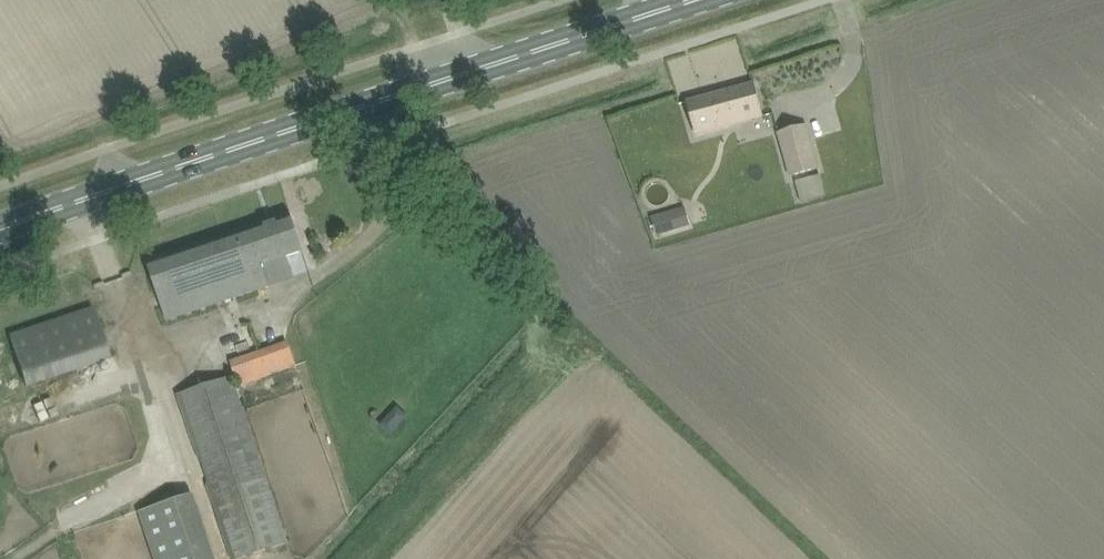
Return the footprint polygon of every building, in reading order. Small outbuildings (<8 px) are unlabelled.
[(764,117),(761,105),(755,83),(688,102),(694,123),(697,134),(764,117)] [(808,126),(777,134),(789,178),(819,170),(808,126)] [(149,263),(155,283),(167,319),(269,287),(269,286),(262,264),(287,256),(304,251),(299,236),(292,214),(148,262),(149,263)] [(670,232),(665,214),(652,218),(657,236),(670,232)] [(10,335),(17,356),(26,386),(111,358),(94,307),(10,335)] [(252,555),(268,549),(289,542),(236,384),(238,384),(239,386),(298,365),(294,355),(289,341),(231,362),(236,376),(234,377),(233,376),(178,394),(232,558),(239,558),(252,555)] [(398,406),(380,425),(391,435),(409,416),(398,406)] [(139,512),(155,558),(216,558),(195,494),(139,512)]
